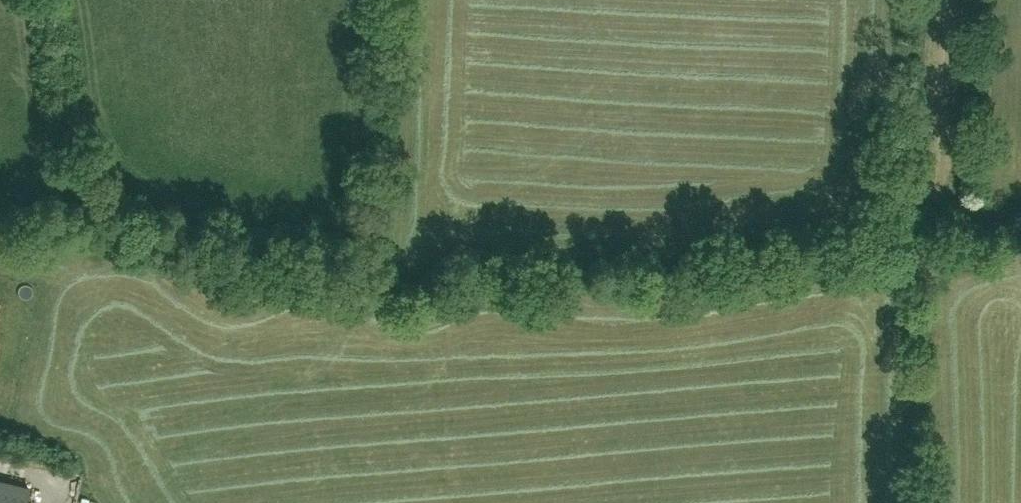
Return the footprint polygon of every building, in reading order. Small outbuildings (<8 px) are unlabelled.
[(30,490),(0,483),(0,502),(27,502),(30,490)]
